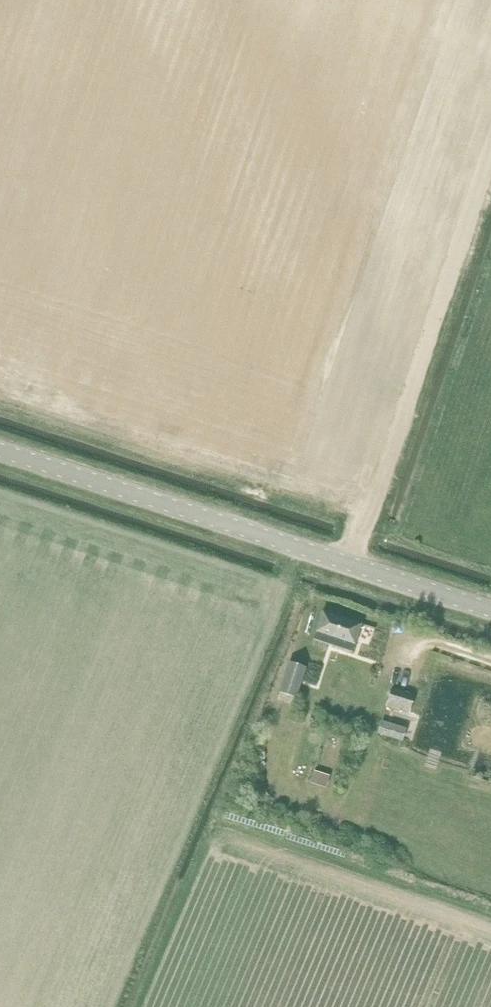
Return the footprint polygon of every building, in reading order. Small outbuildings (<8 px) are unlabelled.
[(352,651),(362,624),(323,611),(314,639),(352,651)] [(295,697),(305,666),(290,661),(280,692),(295,697)] [(411,708),(414,696),(391,689),(387,701),(411,708)] [(315,771),(311,783),(327,788),(331,776),(315,771)]
